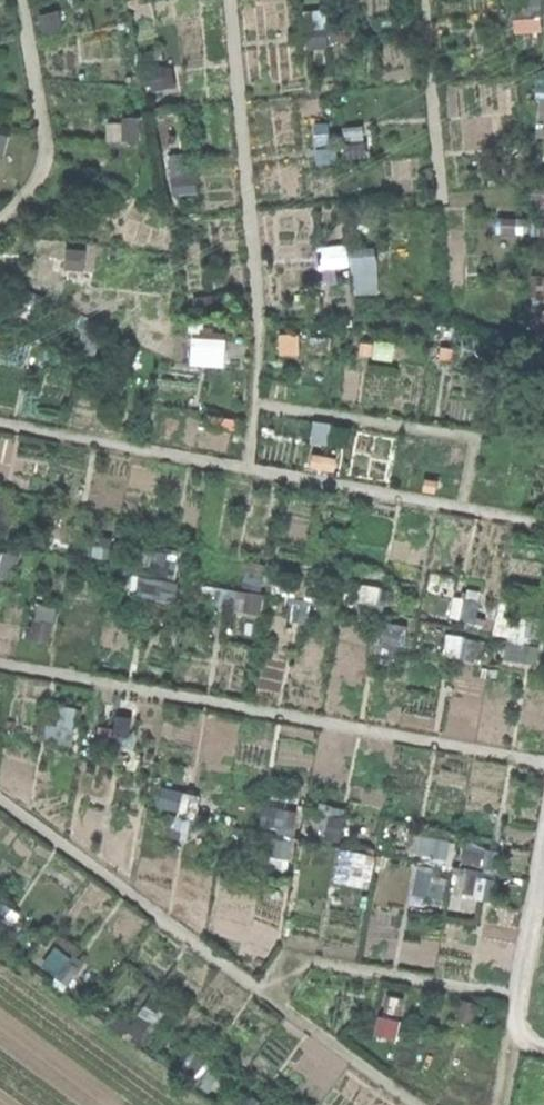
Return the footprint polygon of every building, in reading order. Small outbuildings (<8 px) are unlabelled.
[(199,192),(194,153),(174,156),(178,195),(199,192)] [(543,208),(543,192),(536,192),(536,208),(543,208)] [(350,245),(320,248),(323,277),(353,274),(350,245)] [(353,248),(357,295),(384,293),(380,246),(353,248)] [(196,360),(228,364),(231,334),(199,330),(196,360)] [(283,352),(299,352),(298,337),(282,338),(283,352)] [(267,832),(300,831),(299,808),(266,809),(267,832)] [(419,839),(419,859),(457,857),(456,838),(419,839)] [(498,897),(499,848),(468,848),(467,896),(498,897)] [(418,897),(445,896),(444,867),(417,868),(418,897)] [(396,896),(415,896),(415,871),(396,871),(396,896)]
